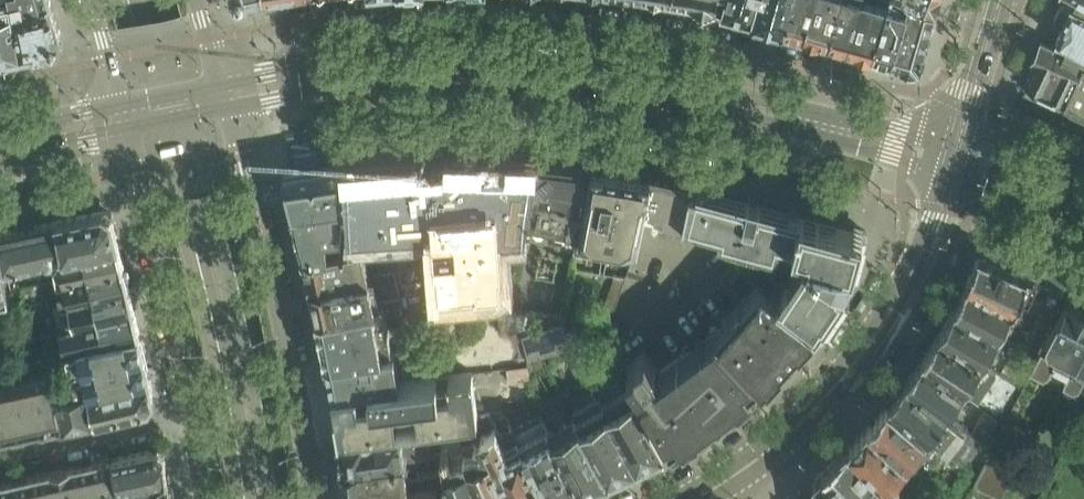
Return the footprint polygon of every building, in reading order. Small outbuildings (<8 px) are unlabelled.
[(22,47),(13,5),(12,0),(0,0),(0,52),(22,47)] [(13,5),(22,47),(56,40),(61,33),(51,0),(37,0),(13,5)] [(753,0),(720,0),(718,7),(724,8),(748,15),(753,0)] [(788,0),(753,0),(748,15),(781,24),(788,0)] [(813,0),(788,0),(781,24),(805,31),(813,0)] [(841,0),(813,0),(805,31),(830,38),(841,0)] [(862,0),(841,0),(830,38),(849,44),(862,0)] [(888,0),(862,0),(849,44),(873,51),(888,0)] [(906,7),(908,0),(888,0),(873,51),(892,56),(906,7)] [(906,7),(892,56),(916,63),(920,61),(935,6),(934,5),(924,0),(908,0),(906,7)] [(1073,4),(1072,7),(1068,5),(1062,6),(1056,17),(1059,23),(1063,25),(1062,28),(1065,29),(1059,41),(1083,53),(1083,9),(1073,4)] [(1043,43),(1034,61),(1037,62),(1026,83),(1082,109),(1083,108),(1083,109),(1083,61),(1043,43)] [(410,159),(343,164),(346,199),(348,215),(349,230),(443,223),(457,222),(452,155),(426,158),(410,159)] [(526,229),(538,167),(539,158),(452,155),(457,222),(460,262),(504,259),(502,231),(526,229)] [(580,239),(594,166),(539,158),(538,167),(526,229),(525,233),(535,235),(536,228),(547,230),(553,226),(560,227),(558,240),(566,241),(572,242),(578,243),(579,239),(580,239)] [(343,164),(290,171),(289,171),(288,172),(286,173),(286,174),(285,175),(285,177),(285,178),(285,179),(292,207),(340,200),(346,199),(343,164)] [(624,171),(594,166),(580,239),(607,244),(624,171)] [(637,249),(645,208),(654,175),(624,171),(607,244),(637,249)] [(682,225),(683,221),(692,184),(654,175),(645,208),(656,210),(655,214),(664,216),(663,221),(682,225)] [(761,280),(805,214),(692,184),(683,221),(761,280)] [(340,200),(292,207),(305,258),(330,253),(329,235),(344,232),(346,249),(351,248),(349,230),(348,215),(342,216),(340,200)] [(104,210),(58,220),(63,242),(58,243),(61,258),(119,245),(112,215),(104,210)] [(854,263),(868,239),(868,238),(868,237),(868,235),(868,234),(867,233),(866,231),(865,230),(864,230),(805,214),(761,280),(766,283),(816,322),(847,276),(848,274),(850,271),(851,267),(852,264),(854,265),(854,263)] [(0,231),(0,262),(2,269),(6,268),(56,259),(53,245),(58,243),(63,242),(58,220),(0,231)] [(1059,290),(1066,275),(994,244),(988,259),(979,255),(977,261),(966,285),(1011,309),(1016,312),(1047,327),(1064,292),(1059,290)] [(119,245),(61,258),(60,258),(65,278),(124,265),(119,245)] [(351,248),(346,249),(330,253),(305,258),(311,287),(370,275),(363,246),(351,248)] [(124,265),(65,278),(70,300),(129,287),(124,265)] [(370,275),(311,287),(318,315),(383,303),(402,299),(395,270),(370,275)] [(718,328),(716,330),(764,380),(767,377),(769,379),(784,362),(782,360),(798,342),(800,344),(815,327),(813,326),(816,322),(766,283),(761,280),(754,289),(739,305),(743,310),(728,327),(723,332),(718,328)] [(955,307),(953,310),(997,336),(1001,339),(1008,326),(1016,312),(1011,309),(966,285),(955,307)] [(129,287),(70,300),(55,304),(60,325),(68,323),(134,309),(129,287)] [(1068,298),(1032,367),(1046,375),(1051,366),(1059,370),(1056,376),(1066,381),(1083,344),(1083,304),(1081,305),(1068,298)] [(383,303),(318,315),(327,360),(383,352),(380,334),(390,332),(387,316),(386,316),(383,303)] [(134,309),(68,323),(73,345),(81,343),(139,330),(134,309)] [(953,310),(939,333),(982,363),(987,366),(988,365),(993,355),(1001,339),(997,336),(953,310)] [(522,333),(523,336),(529,361),(571,350),(571,348),(592,342),(586,324),(565,331),(563,322),(522,333)] [(149,373),(139,330),(81,343),(73,345),(67,346),(72,369),(62,371),(66,387),(87,383),(88,386),(149,373)] [(763,381),(764,380),(716,330),(660,371),(645,351),(628,363),(643,384),(640,386),(663,427),(674,446),(710,423),(709,420),(729,406),(731,408),(763,381)] [(924,357),(922,360),(925,363),(964,390),(968,394),(998,413),(1016,383),(988,365),(987,366),(982,363),(939,333),(928,351),(924,357)] [(610,355),(604,344),(596,348),(602,359),(610,355)] [(1066,381),(1078,387),(1080,385),(1083,387),(1083,344),(1066,381)] [(383,352),(327,360),(333,389),(401,380),(397,350),(383,352)] [(61,421),(49,369),(46,353),(26,357),(30,373),(41,425),(61,421)] [(906,382),(905,383),(946,414),(951,417),(958,407),(954,404),(964,390),(925,363),(922,360),(906,382)] [(473,371),(401,380),(333,389),(333,392),(334,392),(336,393),(335,395),(335,397),(335,400),(336,402),(338,403),(336,405),(337,410),(336,410),(340,432),(428,421),(479,414),(473,371)] [(41,425),(30,373),(10,378),(21,430),(41,425)] [(149,401),(154,393),(149,373),(88,386),(87,383),(66,387),(56,389),(63,420),(149,401)] [(10,378),(0,380),(0,429),(1,434),(21,430),(10,378)] [(888,404),(928,439),(932,443),(938,447),(962,464),(968,457),(971,459),(984,442),(984,441),(972,433),(951,417),(946,414),(905,383),(888,404)] [(664,448),(631,390),(603,405),(635,463),(664,448)] [(871,424),(869,426),(907,461),(909,463),(915,456),(925,464),(938,447),(932,443),(928,439),(888,404),(871,424)] [(635,463),(603,405),(576,421),(579,426),(607,476),(635,463)] [(986,410),(972,433),(984,441),(997,418),(986,410)] [(430,453),(428,421),(340,432),(340,438),(343,461),(407,454),(430,453)] [(485,438),(514,498),(536,498),(547,496),(524,447),(522,443),(509,449),(497,424),(482,431),(485,438)] [(607,476),(579,426),(554,440),(577,487),(607,476)] [(869,426),(850,446),(889,487),(892,491),(901,481),(914,468),(911,465),(909,463),(907,461),(869,426)] [(551,433),(524,447),(547,496),(577,487),(554,440),(551,433)] [(485,438),(476,440),(477,447),(467,451),(481,498),(514,498),(485,438)] [(815,479),(867,498),(869,498),(878,490),(882,494),(889,487),(850,446),(815,479)] [(467,451),(458,454),(454,455),(452,447),(442,450),(444,468),(446,481),(451,498),(481,498),(467,451)] [(168,476),(165,453),(157,448),(112,458),(119,487),(168,476)] [(973,486),(999,498),(1003,498),(1018,468),(989,453),(973,486)] [(446,481),(444,468),(408,472),(407,456),(344,464),(347,492),(394,487),(446,481)] [(119,487),(112,458),(71,467),(77,495),(97,490),(116,486),(117,488),(119,487)] [(77,495),(71,467),(51,471),(57,498),(78,498),(77,495)] [(51,471),(31,476),(36,498),(57,498),(51,471)] [(31,476),(11,480),(15,498),(36,498),(31,476)] [(168,476),(119,487),(117,488),(114,488),(114,492),(85,498),(171,498),(168,476)] [(815,479),(818,498),(867,498),(815,479)] [(11,480),(0,483),(0,498),(15,498),(11,480)] [(446,481),(394,487),(397,498),(451,498),(446,481)] [(394,487),(347,492),(347,498),(397,498),(394,487)]
